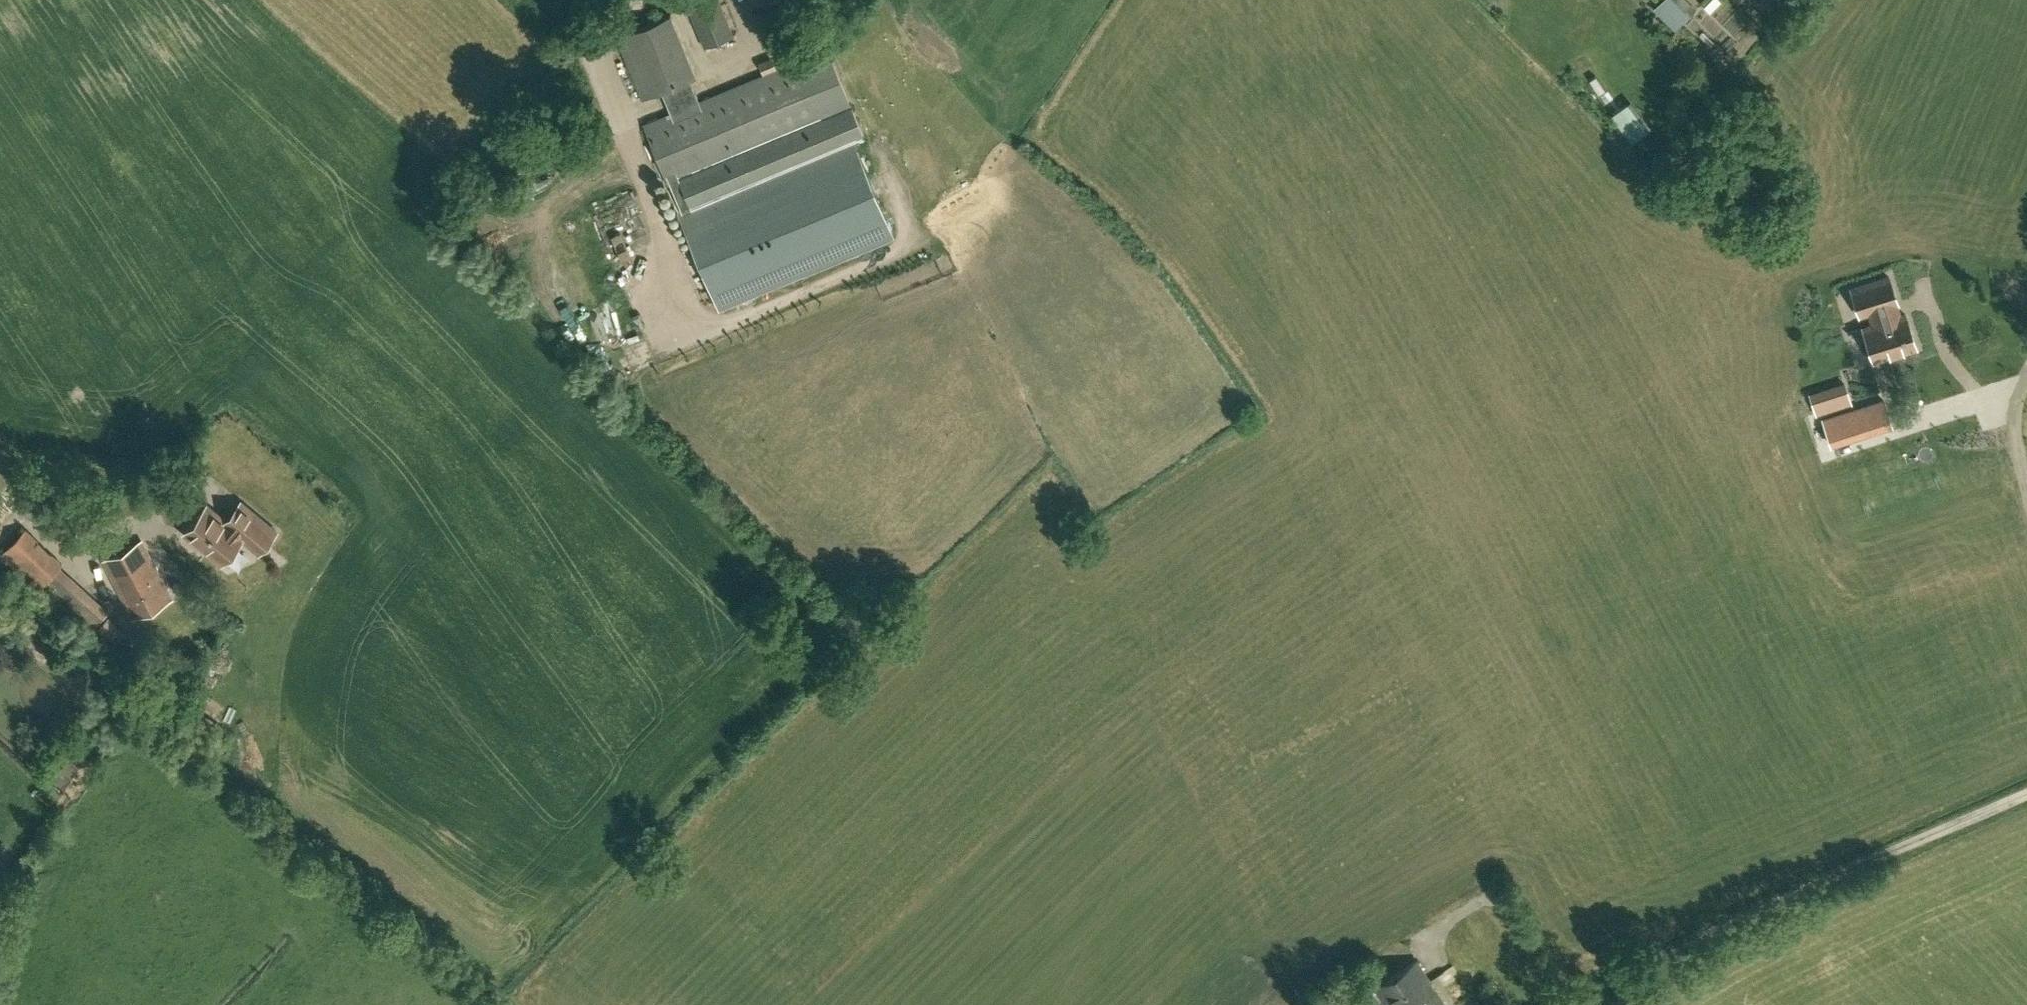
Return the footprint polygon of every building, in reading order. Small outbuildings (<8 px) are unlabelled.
[(733,36),(719,0),(686,0),(705,47),(733,36)] [(1688,0),(1661,0),(1653,9),(1674,30),(1695,7),(1688,0)] [(1758,22),(1732,0),(1716,0),(1695,25),(1730,55),(1758,22)] [(670,184),(681,209),(680,210),(721,308),(892,237),(852,139),(863,135),(827,48),(700,102),(690,79),(696,77),(671,16),(618,38),(644,100),(662,92),(671,114),(644,125),(669,184),(670,184)] [(1889,277),(1851,289),(1859,315),(1869,311),(1874,325),(1863,328),(1867,342),(1869,341),(1874,356),(1872,357),(1873,360),(1916,346),(1906,315),(1899,317),(1895,303),(1897,302),(1889,277)] [(1827,413),(1820,392),(1808,395),(1815,417),(1827,413)] [(1831,444),(1870,431),(1891,424),(1887,411),(1884,400),(1823,420),(1831,444)] [(184,533),(221,563),(242,538),(259,553),(276,531),(241,502),(226,520),(207,505),(184,533)] [(38,590),(45,584),(93,628),(110,611),(61,566),(63,563),(26,529),(2,554),(38,590)] [(135,618),(171,598),(141,541),(105,560),(135,618)] [(1417,960),(1375,988),(1386,1004),(1447,1004),(1417,960)]
